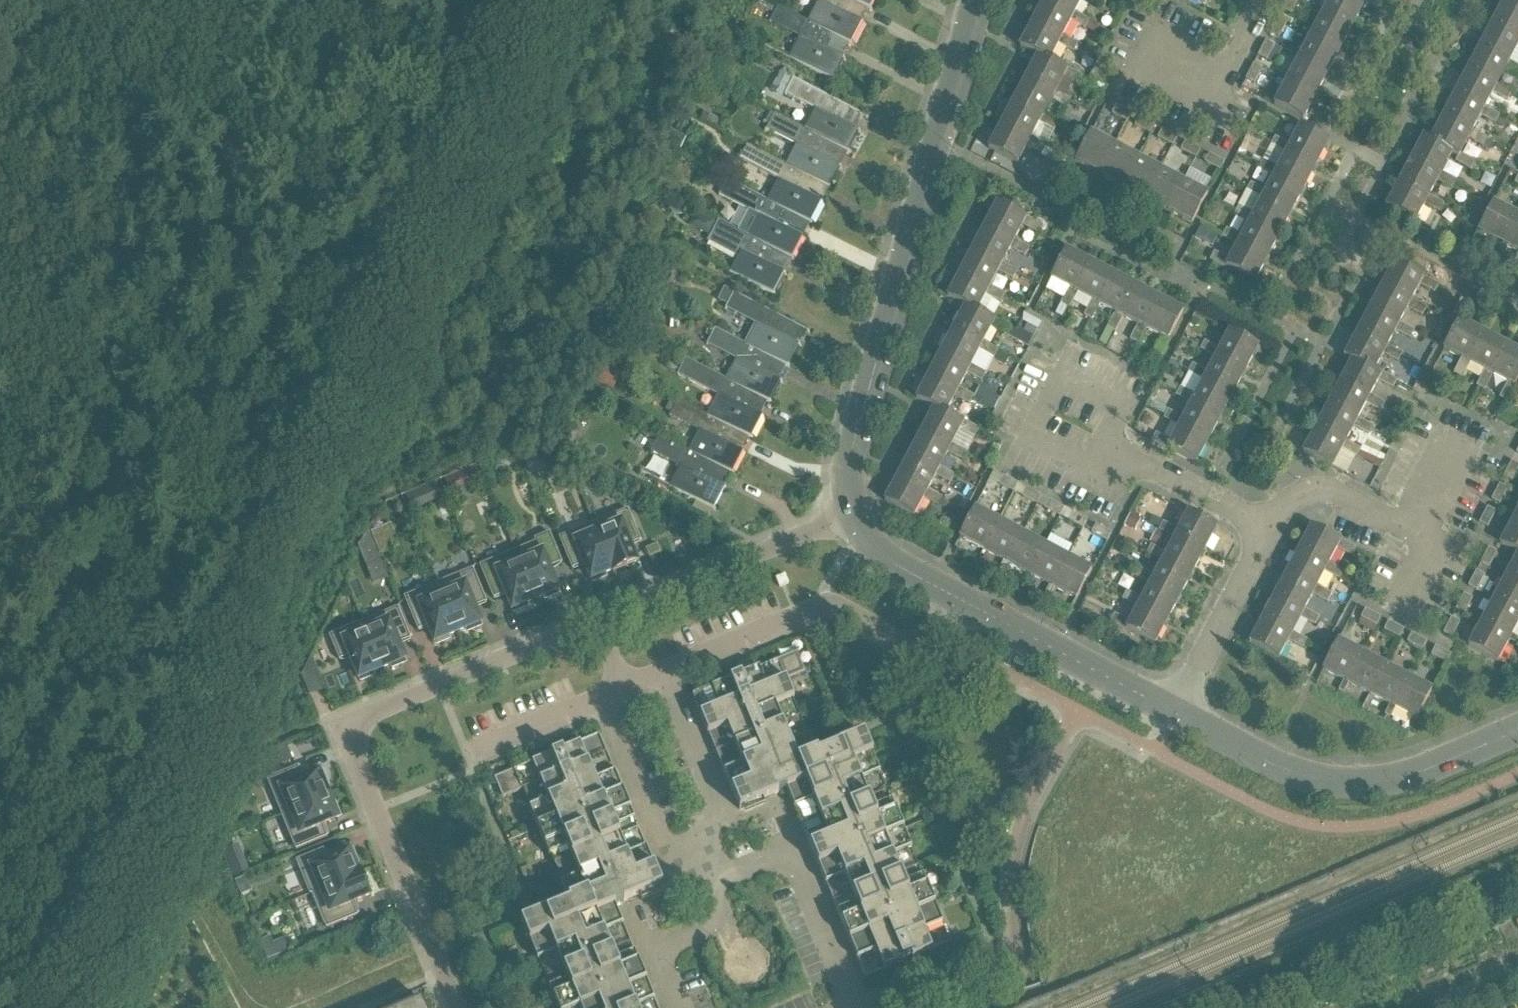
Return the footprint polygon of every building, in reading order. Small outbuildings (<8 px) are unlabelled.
[(851,0),(816,0),(821,3),(811,22),(832,34),(847,41),(858,21),(843,14),(851,0)] [(1073,16),(1044,0),(1031,23),(1061,39),(1063,34),(1071,19),(1086,27),(1090,19),(1075,12),(1073,16)] [(1044,0),(1073,16),(1075,12),(1081,0),(1044,0)] [(1291,14),(1298,0),(1287,0),(1282,10),(1291,14)] [(1323,11),(1352,26),(1364,3),(1359,0),(1329,0),(1323,11)] [(1503,1),(1517,9),(1517,0),(1504,0),(1503,1)] [(1503,1),(1491,24),(1517,38),(1517,9),(1503,1)] [(832,34),(811,22),(778,4),(770,20),(803,38),(793,59),(828,77),(839,56),(824,48),(832,34)] [(1311,34),(1340,49),(1352,26),(1323,11),(1311,34)] [(1270,33),(1279,37),(1287,22),(1278,18),(1270,33)] [(1019,47),(1024,49),(1037,56),(1048,62),(1050,59),(1059,43),(1074,50),(1078,42),(1063,34),(1061,39),(1031,23),(1019,47)] [(1491,24),(1479,47),(1508,62),(1515,47),(1517,48),(1517,38),(1491,24)] [(1299,57),(1328,73),(1340,49),(1311,34),(1299,57)] [(1275,45),(1266,41),(1258,56),(1267,60),(1275,45)] [(1479,47),(1467,70),(1495,85),(1496,85),(1503,70),(1517,78),(1517,67),(1508,62),(1479,47)] [(1048,62),(1037,56),(1025,79),(1054,94),(1056,91),(1064,76),(1079,84),(1083,76),(1065,66),(1065,67),(1050,59),(1048,62)] [(1286,80),(1316,96),(1328,73),(1299,57),(1286,80)] [(1262,69),(1254,64),(1246,79),(1254,83),(1262,69)] [(1495,85),(1467,70),(1455,94),(1484,108),(1491,94),(1506,101),(1511,92),(1496,85),(1495,85)] [(817,111),(807,130),(829,142),(829,143),(843,150),(854,129),(840,121),(848,106),(793,77),(793,78),(782,72),(775,84),(781,87),(779,90),(785,93),(817,111)] [(1054,94),(1025,79),(1013,102),(1042,117),(1044,114),(1052,100),(1066,107),(1071,99),(1056,91),(1054,94)] [(1316,96),(1286,80),(1274,104),(1303,119),(1316,96)] [(1484,108),(1455,94),(1443,117),(1471,131),(1472,131),(1479,116),(1494,124),(1498,115),(1484,108)] [(1042,117),(1013,102),(1001,125),(1030,140),(1032,137),(1040,122),(1054,130),(1058,122),(1044,114),(1042,117)] [(1116,105),(1112,113),(1127,121),(1131,113),(1116,105)] [(829,143),(829,142),(807,130),(775,112),(766,129),(799,147),(788,166),(788,167),(795,170),(810,178),(810,179),(824,186),(835,165),(821,157),(829,143)] [(1139,117),(1135,125),(1150,133),(1154,125),(1139,117)] [(1443,117),(1431,140),(1459,154),(1460,154),(1467,139),(1482,147),(1486,138),(1472,131),(1471,131),(1443,117)] [(1030,140),(1001,125),(989,148),(1018,163),(1027,146),(1042,153),(1046,145),(1032,137),(1030,140)] [(1271,146),(1286,153),(1288,150),(1316,165),(1328,142),(1300,127),(1290,145),(1275,138),(1271,146)] [(1162,129),(1158,137),(1173,145),(1177,137),(1162,129)] [(1099,174),(1115,145),(1091,132),(1076,161),(1099,174)] [(1459,154),(1431,140),(1424,136),(1412,160),(1440,175),(1441,173),(1451,154),(1458,158),(1456,163),(1470,170),(1474,162),(1460,154),(1459,154)] [(1185,141),(1181,149),(1196,157),(1200,149),(1185,141)] [(810,178),(795,170),(788,167),(788,166),(756,148),(755,149),(747,145),(739,160),(780,183),(769,201),(769,202),(792,214),(791,214),(806,222),(817,200),(803,193),(810,179),(810,178)] [(1115,145),(1099,174),(1122,186),(1138,157),(1115,145)] [(1258,169),(1274,177),(1276,173),(1304,188),(1316,165),(1288,150),(1286,153),(1278,168),(1263,161),(1258,169)] [(1224,162),(1209,154),(1205,162),(1220,170),(1224,162)] [(1138,157),(1122,186),(1146,198),(1161,169),(1138,157)] [(1440,175),(1412,160),(1399,184),(1428,199),(1429,197),(1437,182),(1451,189),(1455,180),(1441,173),(1440,175)] [(1161,169),(1146,198),(1169,210),(1184,181),(1161,169)] [(1247,192),(1262,199),(1263,196),(1292,212),(1304,188),(1276,173),(1274,177),(1266,192),(1251,184),(1247,192)] [(1184,181),(1169,210),(1192,223),(1207,194),(1184,181)] [(791,214),(792,214),(769,202),(769,201),(736,184),(728,201),(745,210),(735,229),(750,237),(773,249),(773,250),(787,257),(793,245),(800,233),(806,222),(791,214)] [(1428,199),(1399,184),(1387,208),(1415,223),(1424,205),(1439,212),(1443,204),(1429,197),(1428,199)] [(1235,215),(1249,222),(1250,220),(1280,235),(1292,212),(1263,196),(1262,199),(1254,214),(1239,207),(1235,215)] [(1500,244),(1516,214),(1493,202),(1477,231),(1500,244)] [(1023,217),(996,203),(983,226),(1013,242),(1015,240),(1023,225),(1038,232),(1042,224),(1025,216),(1023,217)] [(773,250),(773,249),(750,237),(735,229),(719,220),(716,224),(714,223),(716,220),(696,210),(688,226),(708,236),(710,232),(712,233),(710,237),(707,242),(739,260),(732,273),(768,293),(780,272),(766,264),(773,250)] [(1516,214),(1500,244),(1517,253),(1517,215),(1516,214)] [(1223,238),(1237,245),(1239,243),(1267,258),(1280,235),(1250,220),(1249,222),(1242,237),(1227,230),(1223,238)] [(1013,242),(983,226),(971,250),(1001,266),(1003,263),(1010,248),(1025,256),(1030,248),(1015,240),(1013,242)] [(1211,261),(1226,268),(1227,267),(1255,282),(1267,258),(1239,243),(1237,245),(1229,260),(1215,253),(1211,261)] [(1066,249),(1050,278),(1069,288),(1061,303),(1070,308),(1078,293),(1074,291),(1089,262),(1066,249)] [(1001,266),(971,250),(958,273),(989,289),(990,286),(998,271),(1013,279),(1017,271),(1003,263),(1001,266)] [(1074,291),(1078,293),(1092,300),(1084,315),(1092,320),(1100,305),(1098,303),(1113,275),(1089,262),(1074,291)] [(1423,277),(1394,262),(1382,286),(1411,301),(1412,300),(1420,285),(1434,292),(1438,284),(1423,276),(1423,277)] [(952,300),(964,306),(976,313),(977,310),(986,294),(1001,302),(1005,294),(990,286),(989,289),(958,273),(946,296),(952,300)] [(1108,327),(1107,327),(1099,342),(1107,346),(1115,331),(1116,332),(1124,317),(1121,316),(1137,287),(1113,275),(1098,303),(1100,305),(1116,313),(1108,327)] [(1411,301),(1382,286),(1369,310),(1399,325),(1400,323),(1408,308),(1422,315),(1426,308),(1412,300),(1411,301)] [(1124,317),(1139,325),(1131,340),(1139,344),(1147,329),(1145,328),(1160,300),(1137,287),(1121,316),(1124,317)] [(758,327),(748,345),(770,357),(770,358),(784,366),(796,344),(781,336),(789,323),(723,288),(717,300),(727,305),(724,309),(758,327)] [(1162,337),(1154,352),(1163,357),(1170,342),(1169,341),(1184,312),(1160,300),(1145,328),(1147,329),(1162,337)] [(976,313),(964,306),(951,329),(981,345),(983,342),(990,327),(1005,335),(1017,341),(1028,347),(1032,338),(993,317),(992,318),(977,310),(976,313)] [(1399,325),(1369,310),(1357,333),(1386,349),(1388,346),(1396,331),(1410,339),(1414,330),(1400,323),(1399,325)] [(1034,336),(1037,329),(1040,323),(1023,313),(1022,322),(1027,324),(1024,331),(1034,336)] [(1445,349),(1462,359),(1454,373),(1462,378),(1470,363),(1467,361),(1482,334),(1460,321),(1445,349)] [(770,358),(770,357),(748,345),(715,327),(705,346),(738,363),(730,380),(729,381),(752,392),(751,394),(765,401),(776,381),(762,373),(770,358)] [(981,345),(951,329),(939,352),(969,368),(971,365),(979,350),(994,358),(991,361),(1003,368),(1009,356),(983,342),(981,345)] [(1200,350),(1216,358),(1217,356),(1246,371),(1259,348),(1230,332),(1220,350),(1205,342),(1200,350)] [(1344,357),(1352,361),(1374,372),(1375,371),(1383,354),(1397,362),(1402,354),(1388,346),(1386,349),(1357,333),(1344,357)] [(1470,363),(1485,372),(1478,386),(1486,390),(1493,376),(1490,374),(1505,346),(1482,334),(1467,361),(1470,363)] [(1493,376),(1508,384),(1500,398),(1509,402),(1517,387),(1516,387),(1517,382),(1517,379),(1517,376),(1517,352),(1505,346),(1490,374),(1493,376)] [(969,368),(939,352),(927,375),(957,391),(959,388),(967,373),(981,381),(986,372),(971,365),(969,368)] [(1188,373),(1204,381),(1205,379),(1234,394),(1246,371),(1217,356),(1216,358),(1208,373),(1192,365),(1188,373)] [(751,394),(752,392),(729,381),(730,380),(696,363),(696,364),(686,358),(681,367),(672,362),(668,370),(687,380),(686,381),(720,399),(711,416),(711,417),(733,428),(732,429),(746,437),(757,417),(743,409),(751,394)] [(589,381),(612,392),(622,372),(599,361),(589,381)] [(1374,372),(1352,361),(1340,384),(1369,399),(1370,396),(1378,381),(1393,389),(1397,381),(1381,372),(1381,374),(1375,371),(1374,372)] [(915,398),(921,401),(933,408),(945,414),(946,412),(955,396),(969,404),(974,396),(959,388),(957,391),(927,375),(915,398)] [(1176,396),(1192,404),(1192,402),(1221,418),(1234,394),(1205,379),(1204,381),(1196,396),(1180,388),(1170,382),(1167,389),(1177,394),(1176,396)] [(1369,399),(1340,384),(1327,407),(1355,422),(1357,419),(1366,404),(1380,411),(1385,403),(1370,396),(1369,399)] [(732,429),(733,428),(711,417),(711,416),(677,398),(675,403),(670,400),(664,410),(669,413),(668,417),(701,435),(692,452),(692,453),(714,465),(713,466),(728,473),(739,452),(724,444),(732,429)] [(1163,419),(1178,427),(1180,425),(1209,441),(1221,418),(1192,402),(1192,404),(1183,419),(1168,411),(1163,419)] [(1355,422),(1327,407),(1315,430),(1344,446),(1346,442),(1354,427),(1368,434),(1373,426),(1357,419),(1355,422)] [(945,414),(933,408),(921,431),(950,447),(952,444),(960,429),(974,437),(978,428),(963,420),(962,422),(946,412),(945,414)] [(1151,441),(1167,449),(1196,464),(1209,441),(1180,425),(1178,427),(1170,442),(1155,434),(1151,441)] [(1344,446),(1315,430),(1303,453),(1331,468),(1342,450),(1356,457),(1360,449),(1346,442),(1344,446)] [(950,447),(921,431),(909,454),(938,470),(940,467),(948,452),(962,460),(967,451),(952,444),(950,447)] [(713,466),(714,465),(692,453),(692,452),(658,434),(649,452),(683,470),(673,490),(709,509),(728,473),(713,466)] [(938,470),(909,454),(896,477),(926,493),(927,490),(935,475),(950,483),(954,475),(940,467),(938,470)] [(1511,461),(1503,477),(1512,481),(1517,469),(1517,465),(1511,461)] [(1003,476),(999,484),(1014,492),(1018,484),(1003,476)] [(926,493),(896,477),(884,500),(914,516),(923,498),(938,506),(942,498),(927,490),(926,493)] [(1508,489),(1499,484),(1491,500),(1499,504),(1508,489)] [(1026,488),(1021,496),(1037,504),(1041,496),(1026,488)] [(1049,500),(1045,508),(1060,516),(1064,508),(1049,500)] [(1495,512),(1487,507),(1479,523),(1487,527),(1495,512)] [(973,508),(957,538),(981,550),(997,521),(973,508)] [(593,524),(612,570),(613,572),(636,562),(629,545),(639,541),(639,542),(640,541),(627,510),(593,524)] [(1072,512),(1068,520),(1083,528),(1087,520),(1072,512)] [(1159,531),(1174,539),(1175,536),(1205,552),(1218,528),(1188,512),(1178,531),(1164,523),(1159,531)] [(981,550),(1002,561),(997,570),(999,572),(1020,533),(997,521),(981,550)] [(1517,556),(1517,557),(1517,526),(1511,523),(1498,546),(1517,556)] [(612,570),(593,524),(559,538),(572,570),(573,569),(584,564),(592,582),(605,577),(604,573),(612,570)] [(1111,533),(1096,525),(1092,533),(1107,541),(1111,533)] [(1339,543),(1312,528),(1299,552),(1328,567),(1329,564),(1337,550),(1351,558),(1357,550),(1340,541),(1339,543)] [(514,551),(535,600),(544,596),(545,599),(558,593),(548,568),(560,563),(560,564),(562,563),(549,533),(534,539),(535,542),(514,551)] [(999,572),(1002,573),(1007,564),(1028,575),(1044,546),(1020,533),(999,572)] [(1147,554),(1161,562),(1163,559),(1193,575),(1205,552),(1175,536),(1174,539),(1166,553),(1151,546),(1147,554)] [(1028,575),(1048,586),(1044,595),(1046,596),(1067,558),(1044,546),(1028,575)] [(1497,552),(1489,548),(1481,563),(1489,567),(1497,552)] [(535,600),(514,551),(479,566),(493,599),(494,599),(494,598),(506,593),(514,612),(527,607),(525,603),(535,600)] [(1328,567),(1299,552),(1287,575),(1316,591),(1317,588),(1325,573),(1339,581),(1344,572),(1329,564),(1328,567)] [(1517,556),(1505,578),(1517,586),(1517,557),(1517,556)] [(1046,596),(1049,597),(1054,588),(1075,600),(1091,570),(1067,558),(1046,596)] [(1135,577),(1149,584),(1150,583),(1180,599),(1193,575),(1163,559),(1161,562),(1153,577),(1139,569),(1135,577)] [(437,583),(457,632),(466,628),(468,631),(481,626),(473,607),(485,602),(485,603),(486,603),(472,569),(437,583)] [(1476,571),(1468,586),(1476,590),(1483,593),(1489,580),(1483,577),(1485,575),(1476,571)] [(779,588),(789,584),(785,574),(775,578),(779,588)] [(1316,591),(1287,575),(1274,598),(1303,614),(1305,611),(1313,596),(1327,604),(1332,596),(1317,588),(1316,591)] [(1505,578),(1493,601),(1517,615),(1517,586),(1505,578)] [(457,632),(437,583),(404,597),(418,631),(419,631),(419,630),(429,626),(436,644),(449,639),(448,636),(457,632)] [(1123,601),(1137,608),(1138,606),(1168,622),(1180,599),(1150,583),(1149,584),(1141,599),(1127,592),(1120,588),(1116,594),(1124,599),(1123,601)] [(1472,598),(1464,594),(1456,609),(1464,614),(1472,598)] [(1303,614),(1274,598),(1262,622),(1291,638),(1293,635),(1301,620),(1315,627),(1320,619),(1305,611),(1303,614)] [(1493,601),(1481,623),(1517,643),(1517,640),(1511,636),(1517,622),(1517,615),(1493,601)] [(1110,624),(1126,633),(1127,631),(1155,646),(1168,622),(1138,606),(1137,608),(1129,623),(1115,615),(1110,624)] [(362,622),(382,669),(391,665),(392,668),(405,663),(397,644),(409,639),(410,640),(411,639),(397,608),(362,622)] [(1365,609),(1361,618),(1376,626),(1381,618),(1365,609)] [(1443,633),(1452,637),(1460,622),(1451,618),(1443,633)] [(1388,621),(1384,630),(1399,638),(1404,630),(1388,621)] [(382,669),(362,622),(329,636),(339,661),(341,661),(340,660),(350,656),(361,681),(374,676),(372,672),(382,669)] [(1291,638),(1262,622),(1249,645),(1278,661),(1288,642),(1303,650),(1307,642),(1293,635),(1291,638)] [(1468,646),(1468,647),(1497,662),(1508,641),(1517,647),(1517,643),(1481,623),(1468,646)] [(1412,634),(1407,642),(1422,650),(1427,642),(1412,634)] [(1322,671),(1344,682),(1339,692),(1341,693),(1361,655),(1338,642),(1322,671)] [(1451,654),(1436,646),(1431,654),(1447,663),(1451,654)] [(740,811),(788,791),(866,979),(951,944),(950,942),(949,942),(942,926),(944,926),(924,877),(922,878),(911,850),(912,850),(892,801),(890,802),(879,774),(880,774),(864,735),(818,754),(810,735),(808,736),(793,699),(794,699),(786,680),(805,672),(797,653),(692,696),(740,811)] [(1341,693),(1344,695),(1349,685),(1369,696),(1385,667),(1361,655),(1341,693)] [(1369,696),(1390,706),(1385,716),(1388,718),(1408,679),(1385,667),(1369,696)] [(313,672),(302,677),(309,695),(320,690),(313,672)] [(1390,719),(1395,709),(1416,720),(1431,692),(1408,679),(1388,718),(1390,719)] [(616,905),(663,886),(600,734),(495,778),(503,797),(523,789),(531,806),(529,807),(549,855),(551,854),(562,881),(561,882),(569,901),(522,921),(538,960),(540,960),(551,986),(550,987),(558,1007),(659,1007),(616,905)] [(284,743),(270,749),(265,759),(269,768),(291,759),(284,743)] [(282,815),(328,796),(324,786),(327,785),(322,772),(303,780),(298,768),(299,767),(299,766),(267,780),(282,815)] [(328,796),(282,815),(296,850),(328,837),(328,836),(327,836),(322,824),(340,816),(335,803),(332,805),(328,796)] [(310,894),(360,873),(360,872),(358,873),(355,865),(358,863),(352,850),(327,861),(323,851),(324,851),(323,850),(296,861),(310,894)] [(360,873),(310,894),(310,895),(312,894),(327,928),(359,915),(358,914),(357,914),(352,902),(370,895),(360,873)] [(422,1000),(403,1007),(425,1007),(422,1000)]
